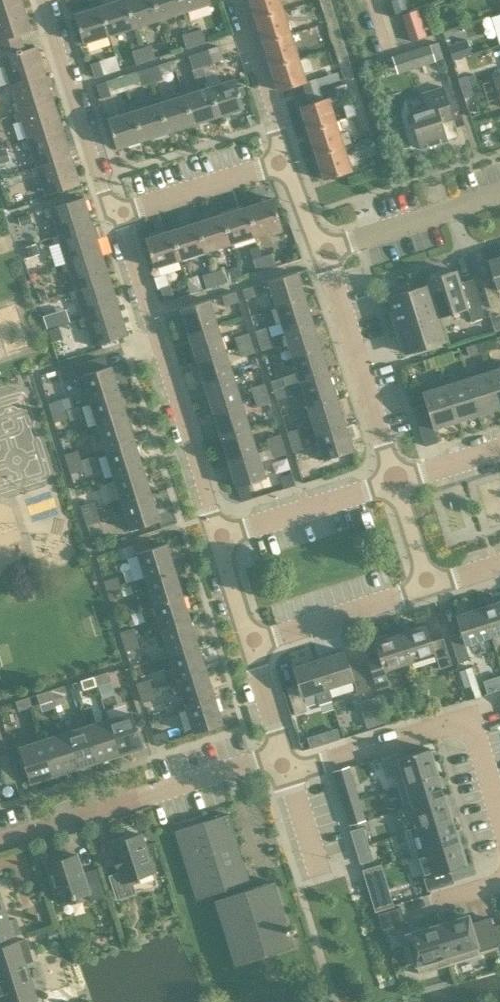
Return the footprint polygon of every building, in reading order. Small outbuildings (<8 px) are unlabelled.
[(21,0),(0,0),(0,11),(22,4),(21,0)] [(99,6),(108,35),(134,27),(125,0),(117,0),(99,6)] [(134,27),(159,19),(153,0),(125,0),(134,27)] [(159,19),(184,11),(181,0),(153,0),(159,19)] [(184,11),(210,3),(209,0),(181,0),(184,11)] [(255,20),(283,11),(279,0),(249,0),(255,20)] [(384,4),(389,17),(397,15),(401,13),(397,0),(396,0),(384,4)] [(0,11),(0,41),(20,35),(31,31),(22,4),(0,11)] [(108,35),(99,6),(73,14),(82,43),(108,35)] [(283,11),(255,20),(262,44),(290,35),(283,11)] [(397,15),(389,17),(392,27),(401,25),(397,15)] [(423,22),(406,28),(410,41),(427,36),(423,22)] [(452,29),(443,32),(446,41),(455,38),(452,29)] [(201,30),(192,33),(196,45),(205,42),(201,30)] [(196,45),(192,33),(183,35),(187,47),(196,45)] [(0,41),(0,58),(25,50),(20,35),(0,41)] [(290,35),(262,44),(270,68),(298,59),(290,35)] [(467,40),(448,46),(452,60),(472,54),(467,40)] [(151,45),(142,48),(145,61),(155,58),(151,45)] [(431,45),(411,51),(417,68),(436,62),(431,45)] [(45,74),(36,47),(25,50),(0,58),(0,66),(4,64),(10,84),(45,74)] [(219,47),(199,53),(202,66),(223,60),(219,47)] [(145,61),(142,48),(132,51),(136,63),(145,61)] [(199,53),(189,57),(193,69),(202,66),(199,53)] [(298,59),(270,68),(278,92),(279,92),(302,84),(304,91),(305,92),(317,88),(320,87),(317,78),(305,81),(298,59)] [(95,77),(104,74),(100,61),(90,65),(95,77)] [(158,66),(148,69),(152,81),(162,79),(158,66)] [(143,84),(152,81),(148,69),(139,72),(143,84)] [(20,113),(54,102),(45,74),(10,84),(6,86),(8,93),(13,92),(20,113)] [(465,76),(457,79),(460,89),(469,86),(465,76)] [(234,79),(208,87),(217,115),(243,107),(234,79)] [(111,95),(107,82),(97,85),(101,98),(111,95)] [(469,86),(460,89),(463,99),(472,96),(469,86)] [(208,87),(183,95),(192,124),(217,115),(208,87)] [(444,87),(422,95),(426,107),(410,113),(422,149),(447,141),(459,137),(444,87)] [(309,105),(300,108),(308,132),(336,123),(328,99),(328,98),(323,99),(321,92),(320,93),(319,93),(307,97),(309,105)] [(183,95),(158,104),(166,132),(192,124),(183,95)] [(28,140),(62,129),(54,102),(20,113),(15,114),(17,121),(21,120),(28,140)] [(158,104),(132,112),(141,140),(166,132),(158,104)] [(141,140),(132,112),(106,120),(115,148),(141,140)] [(336,123),(308,132),(316,156),(343,147),(336,123)] [(37,167),(71,156),(62,129),(28,140),(24,141),(26,149),(31,147),(37,167)] [(351,135),(353,141),(362,139),(360,133),(351,135)] [(358,145),(362,157),(362,158),(375,154),(371,141),(370,142),(358,145)] [(343,147),(316,156),(323,180),(351,172),(343,147)] [(0,150),(0,163),(4,162),(10,160),(6,148),(0,150)] [(80,184),(71,156),(37,167),(32,168),(35,176),(39,175),(45,195),(80,184)] [(7,176),(0,178),(0,184),(1,188),(10,186),(10,185),(7,176)] [(84,198),(45,210),(47,217),(51,215),(58,236),(92,225),(84,198)] [(272,199),(246,207),(255,235),(281,227),(272,199)] [(246,207),(221,215),(230,243),(255,235),(246,207)] [(30,213),(18,217),(20,224),(20,226),(32,222),(30,213)] [(230,243),(221,215),(196,223),(205,251),(230,243)] [(196,223),(171,231),(180,259),(205,251),(196,223)] [(101,252),(92,225),(58,236),(53,237),(56,244),(60,243),(66,263),(101,252)] [(180,259),(171,231),(145,239),(154,267),(180,259)] [(35,244),(25,247),(28,256),(38,253),(35,244)] [(75,290),(110,279),(101,252),(66,263),(62,264),(65,272),(69,270),(75,290)] [(262,257),(266,269),(276,266),(272,254),(262,257)] [(487,260),(493,277),(482,281),(490,307),(499,303),(499,299),(498,290),(499,290),(499,256),(487,260)] [(257,272),(266,269),(262,257),(253,260),(257,272)] [(221,270),(212,273),(216,285),(225,282),(221,270)] [(425,280),(427,285),(437,317),(467,308),(471,321),(485,317),(473,280),(460,284),(456,271),(425,280)] [(267,281),(275,307),(304,298),(296,272),(267,281)] [(216,285),(212,273),(203,276),(207,288),(216,285)] [(77,298),(84,318),(118,307),(110,279),(75,290),(71,292),(73,299),(77,298)] [(444,340),(437,317),(427,285),(408,291),(406,284),(387,290),(389,298),(387,299),(404,353),(444,340)] [(246,299),(258,295),(255,285),(243,289),(246,299)] [(165,301),(174,298),(170,286),(161,289),(165,301)] [(42,289),(35,292),(38,301),(45,299),(42,289)] [(225,305),(238,301),(235,292),(222,296),(225,305)] [(275,307),(283,332),(312,323),(304,298),(275,307)] [(188,334),(217,325),(209,299),(180,308),(188,334)] [(118,307),(84,318),(80,319),(82,326),(86,325),(93,346),(127,335),(118,307)] [(57,312),(44,316),(47,328),(58,325),(60,324),(57,312)] [(490,319),(495,331),(499,329),(499,315),(495,317),(490,319)] [(283,332),(291,358),(320,349),(312,323),(283,332)] [(196,360),(225,351),(217,325),(188,334),(196,360)] [(259,340),(271,336),(268,327),(256,331),(259,340)] [(60,329),(49,332),(52,341),(63,338),(60,329)] [(238,347),(251,343),(248,333),(235,337),(238,347)] [(274,346),(271,336),(259,340),(262,350),(274,346)] [(494,338),(480,342),(483,350),(497,346),(494,338)] [(483,350),(480,342),(467,347),(469,355),(483,350)] [(254,352),(251,343),(238,347),(241,356),(254,352)] [(291,358),(299,383),(328,374),(320,349),(291,358)] [(204,385),(233,376),(225,351),(196,360),(204,385)] [(451,352),(437,357),(440,364),(454,360),(451,352)] [(440,364),(437,357),(423,361),(426,369),(440,364)] [(89,401),(118,392),(110,365),(80,375),(89,401)] [(499,403),(499,368),(490,371),(499,403)] [(499,408),(499,403),(490,371),(468,379),(479,415),(499,408)] [(299,383),(307,409),(336,399),(328,374),(299,383)] [(212,410),(241,401),(233,376),(204,385),(212,410)] [(274,391),(287,387),(284,377),(271,381),(274,391)] [(457,422),(479,415),(468,379),(445,386),(457,422)] [(254,397),(267,393),(264,384),(251,387),(254,397)] [(434,429),(457,422),(445,386),(423,393),(426,404),(413,408),(425,446),(439,442),(434,429)] [(287,387),(274,391),(277,400),(290,396),(287,387)] [(97,427),(126,417),(118,392),(89,401),(97,427)] [(267,393),(254,397),(257,407),(270,403),(267,393)] [(51,413),(64,409),(61,399),(48,403),(51,413)] [(307,409),(315,434),(344,425),(336,399),(307,409)] [(220,436),(249,427),(241,401),(212,410),(220,436)] [(67,418),(64,409),(51,413),(54,422),(67,418)] [(105,452),(134,443),(126,417),(97,427),(105,452)] [(344,425),(315,434),(323,460),(352,451),(344,425)] [(228,461),(257,452),(249,427),(220,436),(228,461)] [(291,441),(303,437),(300,428),(288,432),(291,441)] [(269,448),(282,444),(279,434),(266,438),(269,448)] [(306,447),(303,437),(291,441),(294,451),(306,447)] [(113,478),(142,469),(134,443),(105,452),(113,478)] [(285,453),(282,444),(269,448),(272,457),(285,453)] [(64,454),(67,464),(80,460),(77,450),(64,454)] [(265,478),(257,452),(228,461),(236,487),(265,478)] [(80,460),(67,464),(70,473),(83,469),(80,460)] [(121,504),(150,494),(142,469),(113,478),(121,504)] [(159,521),(150,494),(121,504),(129,530),(159,521)] [(83,515),(96,511),(93,502),(80,506),(83,515)] [(96,511),(83,515),(86,525),(99,521),(96,511)] [(137,553),(145,579),(174,570),(166,544),(137,553)] [(145,579),(153,604),(182,595),(174,570),(145,579)] [(106,591),(119,586),(116,577),(103,581),(106,591)] [(119,586),(106,591),(109,600),(122,596),(119,586)] [(153,604),(161,630),(190,621),(182,595),(153,604)] [(482,607),(491,636),(499,634),(499,602),(482,607)] [(491,636),(482,607),(455,615),(460,632),(449,636),(458,662),(470,659),(465,644),(491,636)] [(161,630),(169,655),(198,646),(190,621),(161,630)] [(426,624),(400,632),(410,662),(435,654),(439,668),(452,664),(443,638),(432,642),(426,624)] [(122,641),(135,637),(132,628),(119,632),(122,641)] [(410,662),(400,632),(362,645),(376,688),(389,684),(385,670),(410,662)] [(135,637),(122,641),(125,651),(138,647),(135,637)] [(169,655),(177,681),(206,672),(198,646),(169,655)] [(318,659),(327,689),(353,681),(357,695),(369,691),(360,665),(350,668),(345,651),(318,659)] [(302,696),(327,689),(318,659),(292,668),(297,684),(287,687),(295,714),(307,711),(302,696)] [(482,695),(477,681),(472,666),(458,671),(464,688),(462,688),(465,701),(468,700),(482,695)] [(94,676),(97,686),(111,682),(108,672),(94,676)] [(177,681),(185,706),(214,697),(206,672),(177,681)] [(483,681),(487,694),(499,690),(499,675),(483,681)] [(83,691),(97,686),(94,676),(80,681),(83,691)] [(138,693),(151,689),(148,679),(135,683),(138,693)] [(50,690),(53,700),(67,696),(64,686),(50,690)] [(154,698),(151,689),(138,693),(141,702),(154,698)] [(39,705),(53,700),(50,690),(36,695),(39,705)] [(371,697),(360,700),(368,726),(383,721),(375,695),(371,697)] [(72,710),(67,696),(53,700),(58,714),(72,710)] [(20,711),(32,707),(29,697),(15,701),(18,711),(20,711)] [(214,697),(185,706),(193,732),(222,723),(214,697)] [(15,701),(0,706),(0,714),(2,721),(21,715),(20,711),(18,711),(15,701)] [(108,720),(118,753),(127,751),(128,754),(145,748),(141,737),(138,738),(130,713),(108,720)] [(110,756),(118,753),(108,720),(86,727),(98,763),(111,759),(110,756)] [(84,768),(98,763),(86,727),(64,734),(75,767),(83,765),(84,768)] [(154,744),(167,740),(164,731),(151,735),(154,744)] [(67,770),(75,767),(64,734),(43,741),(54,777),(68,773),(67,770)] [(318,734),(308,737),(311,747),(321,744),(318,734)] [(41,781),(54,777),(43,741),(20,748),(31,781),(40,778),(41,781)] [(394,776),(396,784),(436,771),(429,749),(430,749),(429,748),(401,756),(399,752),(381,757),(388,777),(394,776)] [(11,768),(7,754),(0,756),(0,767),(1,771),(11,768)] [(359,800),(349,767),(333,772),(343,805),(359,800)] [(16,782),(11,768),(1,771),(6,785),(16,782)] [(396,784),(403,807),(443,795),(436,771),(396,784)] [(403,807),(397,809),(404,833),(450,819),(443,795),(403,807)] [(350,825),(365,820),(362,809),(346,814),(350,825)] [(236,964),(294,946),(273,881),(244,890),(242,884),(249,882),(227,814),(175,830),(197,899),(224,890),(226,896),(215,899),(236,964)] [(450,819),(404,833),(412,856),(458,842),(450,819)] [(352,831),(356,846),(367,843),(362,828),(352,831)] [(137,877),(153,872),(141,834),(139,834),(137,833),(128,836),(127,838),(110,844),(119,873),(110,876),(117,898),(134,893),(131,883),(139,881),(137,877)] [(461,853),(458,842),(412,856),(412,857),(418,855),(425,876),(424,876),(425,878),(428,889),(452,882),(449,870),(465,865),(465,864),(464,863),(466,862),(463,852),(461,853)] [(367,843),(356,846),(361,862),(372,858),(367,843)] [(90,900),(104,896),(96,869),(82,873),(76,854),(46,864),(58,902),(88,893),(90,900)] [(386,907),(382,893),(372,896),(376,910),(386,907)] [(20,933),(16,919),(8,921),(0,895),(0,939),(20,933)] [(400,907),(377,913),(383,930),(405,924),(400,907)] [(437,925),(449,964),(480,955),(478,950),(497,944),(497,942),(499,941),(499,927),(499,925),(492,927),(489,918),(470,924),(468,915),(437,925)] [(437,925),(407,934),(419,973),(449,964),(437,925)] [(48,932),(50,940),(59,937),(57,929),(48,932)] [(37,1000),(25,964),(33,961),(26,939),(0,948),(0,997),(2,1001),(35,1001),(35,1000),(37,1000)]
